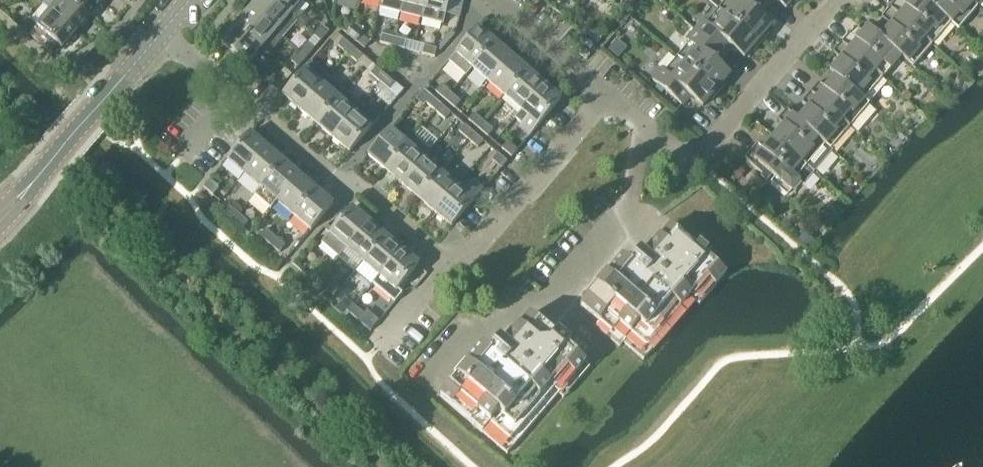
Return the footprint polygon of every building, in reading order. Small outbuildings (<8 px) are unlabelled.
[(43,3),(49,9),(75,31),(89,16),(70,0),(46,0),(43,3)] [(102,0),(70,0),(89,16),(102,0)] [(272,0),(256,0),(249,8),(282,37),(296,21),(289,15),(272,0)] [(289,15),(301,0),(272,0),(289,15)] [(378,7),(399,12),(402,0),(380,0),(378,7)] [(399,12),(420,18),(425,0),(402,0),(399,12)] [(420,18),(442,23),(448,0),(425,0),(420,18)] [(624,12),(633,2),(630,0),(623,0),(618,6),(624,12)] [(758,0),(726,0),(719,9),(757,42),(771,26),(759,16),(767,8),(758,0)] [(785,9),(793,0),(775,0),(785,9)] [(924,0),(911,0),(907,5),(901,0),(896,0),(890,8),(932,44),(950,22),(924,0)] [(969,0),(924,0),(950,22),(958,29),(977,6),(969,0)] [(249,8),(234,25),(260,48),(268,54),(282,37),(249,8)] [(890,25),(880,37),(879,37),(901,55),(900,56),(912,66),(932,44),(890,8),(881,18),(890,25)] [(36,26),(29,34),(51,53),(58,44),(62,47),(75,31),(49,9),(36,26)] [(757,42),(719,9),(706,24),(702,20),(694,30),(725,56),(732,48),(744,57),(757,42)] [(345,34),(351,27),(341,19),(336,26),(345,34)] [(260,48),(234,25),(220,42),(246,64),(260,48)] [(313,35),(319,40),(328,31),(321,25),(313,35)] [(586,35),(597,44),(605,34),(595,25),(586,35)] [(855,27),(841,43),(882,77),(900,56),(901,55),(879,37),(880,37),(868,26),(862,33),(855,27)] [(351,27),(345,34),(355,42),(360,35),(351,27)] [(471,68),(494,42),(477,28),(448,61),(464,75),(471,68)] [(725,56),(694,30),(686,39),(690,42),(677,57),(716,90),(729,75),(718,65),(725,56)] [(391,46),(393,37),(381,35),(379,43),(391,46)] [(393,37),(391,46),(403,49),(405,40),(393,37)] [(582,42),(590,48),(594,44),(586,37),(582,42)] [(346,53),(351,47),(342,39),(337,45),(346,53)] [(307,42),(299,52),(305,57),(313,48),(307,42)] [(494,42),(471,68),(488,82),(510,56),(494,42)] [(882,77),(841,43),(833,53),(840,59),(829,71),(834,76),(863,99),(882,77)] [(423,45),(421,53),(433,56),(435,48),(423,45)] [(360,54),(351,47),(346,53),(355,61),(360,54)] [(305,57),(299,52),(291,61),(297,67),(305,57)] [(526,70),(510,56),(488,82),(504,96),(526,70)] [(716,90),(677,57),(664,72),(661,69),(652,79),(683,105),(691,96),(702,106),(716,90)] [(321,84),(328,76),(310,61),(281,95),(298,110),(321,84)] [(379,82),(384,75),(375,67),(369,74),(379,82)] [(543,84),(526,70),(504,96),(520,110),(520,111),(543,84)] [(384,75),(379,82),(388,90),(393,83),(384,75)] [(278,76),(270,85),(277,91),(285,81),(278,76)] [(321,84),(298,110),(315,124),(337,98),(344,89),(328,76),(321,84)] [(863,99),(834,76),(824,88),(819,83),(810,93),(849,126),(868,103),(863,99)] [(543,84),(520,111),(520,110),(514,118),(521,124),(517,128),(527,137),(560,99),(543,84)] [(444,100),(450,93),(441,85),(435,92),(444,100)] [(344,89),(337,98),(315,124),(331,138),(360,103),(344,89)] [(450,93),(444,100),(453,107),(459,101),(450,93)] [(849,126),(810,93),(802,103),(807,107),(797,119),(831,148),(849,126)] [(434,111),(440,105),(431,97),(425,103),(434,111)] [(360,103),(331,138),(348,152),(377,118),(360,103)] [(440,105),(434,111),(444,119),(449,113),(440,105)] [(783,125),(773,137),(814,172),(833,150),(831,148),(797,119),(786,109),(777,120),(783,125)] [(477,127),(482,121),(473,113),(468,120),(477,127)] [(492,129),(482,121),(477,127),(486,135),(492,129)] [(467,139),(472,133),(463,125),(458,131),(467,139)] [(384,170),(406,144),(389,129),(367,155),(384,170)] [(244,173),(266,148),(249,133),(227,159),(244,173)] [(472,133),(467,139),(476,147),(482,140),(472,133)] [(407,144),(406,144),(384,170),(400,184),(422,158),(423,159),(430,151),(413,136),(407,144)] [(814,172),(773,137),(762,149),(757,144),(744,159),(768,179),(772,175),(775,178),(771,182),(787,195),(798,182),(802,185),(814,172)] [(510,156),(516,150),(507,142),(501,148),(510,156)] [(266,148),(244,173),(260,187),(282,162),(266,148)] [(422,158),(400,184),(417,198),(446,164),(430,151),(423,159),(422,158)] [(491,160),(501,168),(506,161),(497,153),(491,160)] [(282,162),(260,187),(260,188),(254,195),(270,209),(277,202),(276,202),(298,176),(282,162)] [(462,178),(446,164),(417,198),(433,212),(462,178)] [(315,190),(298,176),(276,202),(277,202),(293,215),(315,190)] [(469,184),(462,178),(433,212),(450,226),(482,188),(473,180),(469,184)] [(203,187),(212,195),(217,189),(208,181),(203,187)] [(315,190),(293,215),(309,230),(332,204),(315,190)] [(232,220),(238,214),(228,205),(222,212),(232,220)] [(350,207),(321,242),(338,257),(368,222),(350,207)] [(238,214),(232,220),(241,229),(247,222),(238,214)] [(338,257),(337,257),(354,271),(384,236),(368,222),(338,257)] [(615,337),(643,361),(685,311),(694,301),(699,304),(726,273),(708,258),(711,254),(698,243),(695,247),(670,225),(644,256),(640,252),(630,263),(622,257),(580,306),(615,337)] [(268,244),(274,237),(265,229),(259,236),(268,244)] [(384,236),(354,271),(370,285),(371,283),(378,276),(401,250),(384,236)] [(274,237),(268,244),(277,252),(283,245),(274,237)] [(378,276),(371,283),(394,302),(401,294),(397,290),(418,265),(401,250),(378,276)] [(315,284),(320,277),(311,269),(305,276),(315,284)] [(320,277),(315,284),(324,292),(330,286),(320,277)] [(347,312),(353,306),(344,298),(338,304),(347,312)] [(353,306),(347,312),(357,321),(363,314),(353,306)] [(574,376),(578,380),(589,367),(567,348),(570,344),(557,333),(554,337),(529,315),(503,346),(499,342),(488,353),(481,347),(439,396),(506,454),(548,405),(574,376)]
